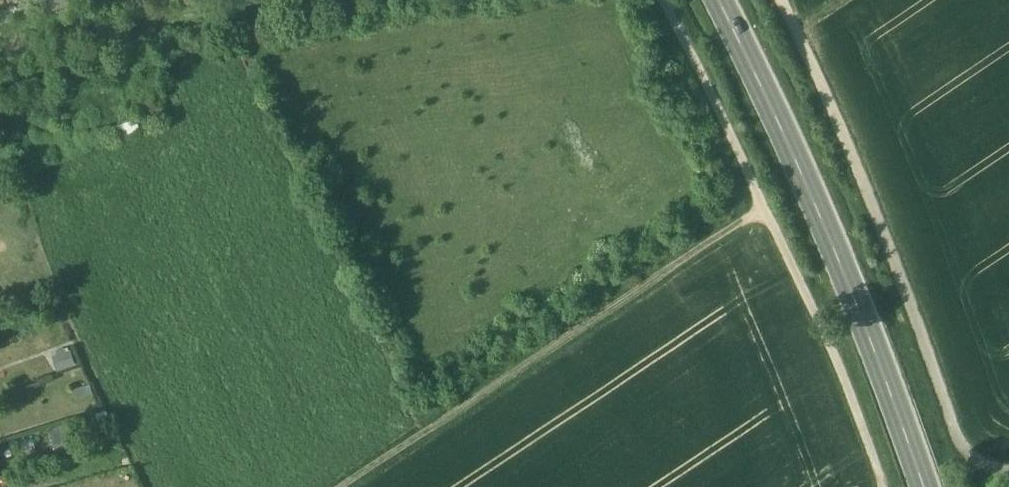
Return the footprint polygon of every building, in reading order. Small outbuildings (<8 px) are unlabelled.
[(57,367),(73,363),(69,347),(52,352),(57,367)] [(54,449),(65,448),(61,423),(35,427),(37,446),(54,443),(54,449)]
